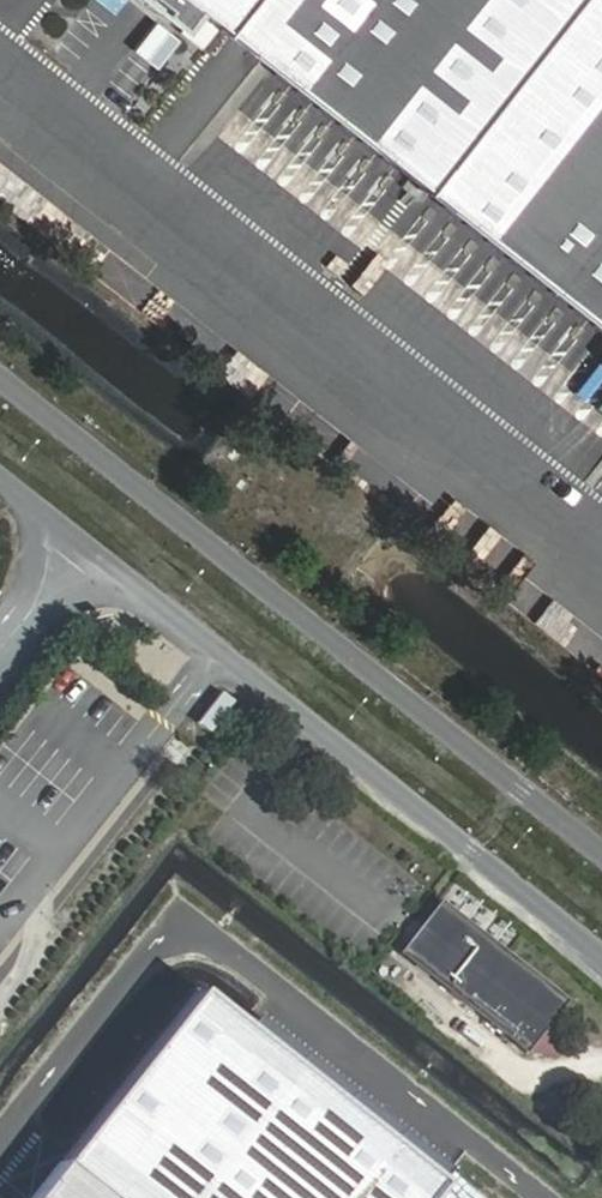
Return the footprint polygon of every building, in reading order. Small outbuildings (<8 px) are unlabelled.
[(131,7),(188,50),(204,32),(601,346),(601,0),(136,0),(131,7)] [(436,896),(395,947),(525,1050),(566,999),(436,896)] [(85,1163),(57,1197),(130,1197),(85,1163)]
